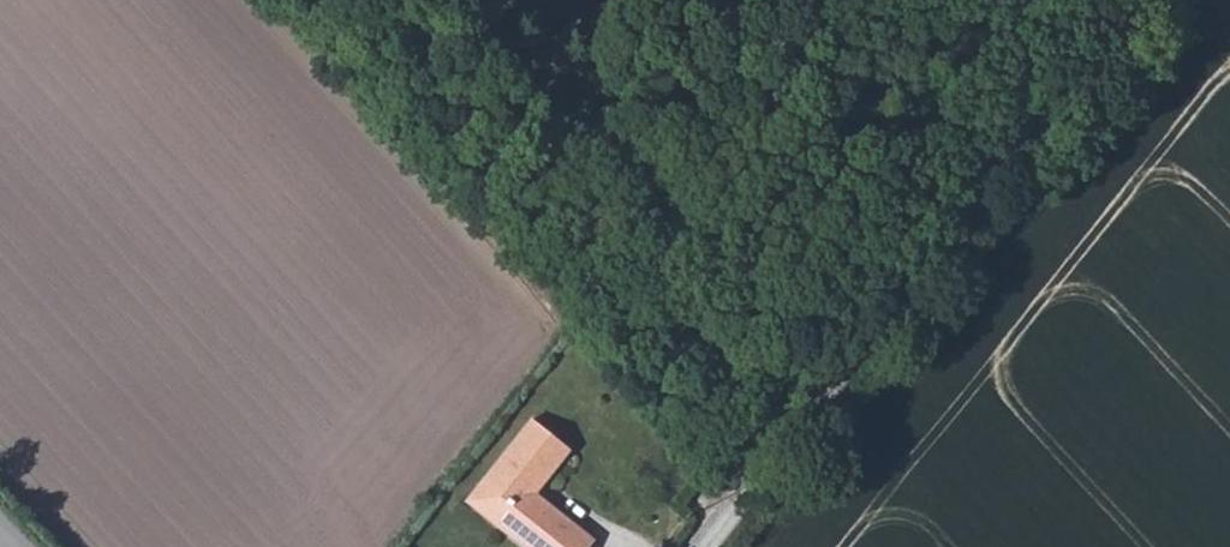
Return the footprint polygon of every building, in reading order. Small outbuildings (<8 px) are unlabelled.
[(466,510),(514,546),(595,546),(536,501),(571,457),(532,426),(466,510)]
